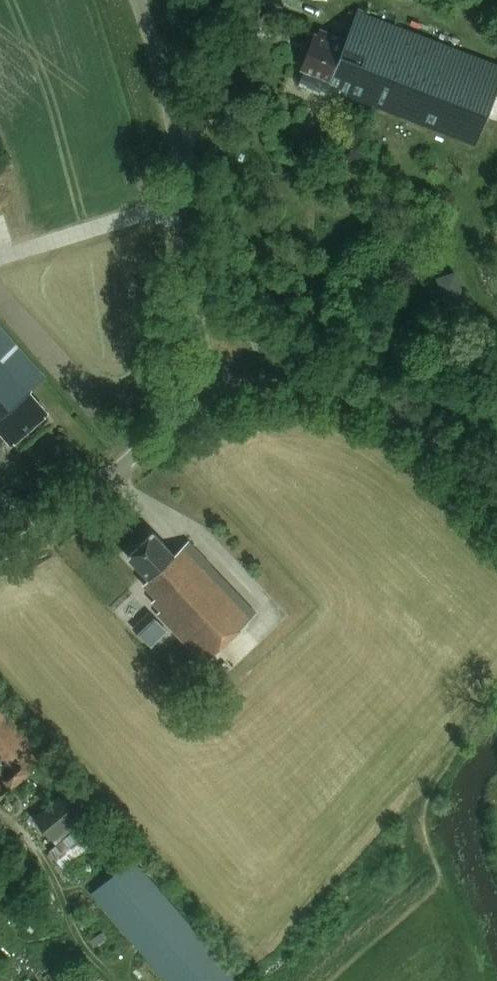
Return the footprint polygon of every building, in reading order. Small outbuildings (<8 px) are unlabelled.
[(325,97),(328,88),(475,148),(496,94),(496,66),(359,11),(347,40),(321,30),(319,35),(316,33),(302,68),(305,70),(298,86),(325,97)] [(8,440),(13,445),(48,414),(29,392),(44,379),(0,329),(0,447),(8,440)] [(202,666),(253,617),(184,545),(171,557),(150,535),(126,557),(148,581),(143,586),(156,600),(151,604),(159,612),(155,616),(202,666)] [(146,631),(157,620),(147,610),(136,621),(146,631)] [(44,759),(0,708),(0,797),(44,759)] [(53,841),(90,811),(70,788),(34,818),(53,841)] [(63,868),(103,835),(89,818),(49,851),(63,868)] [(91,895),(165,980),(238,980),(133,859),(91,895)] [(90,939),(101,955),(118,945),(108,928),(90,939)]
